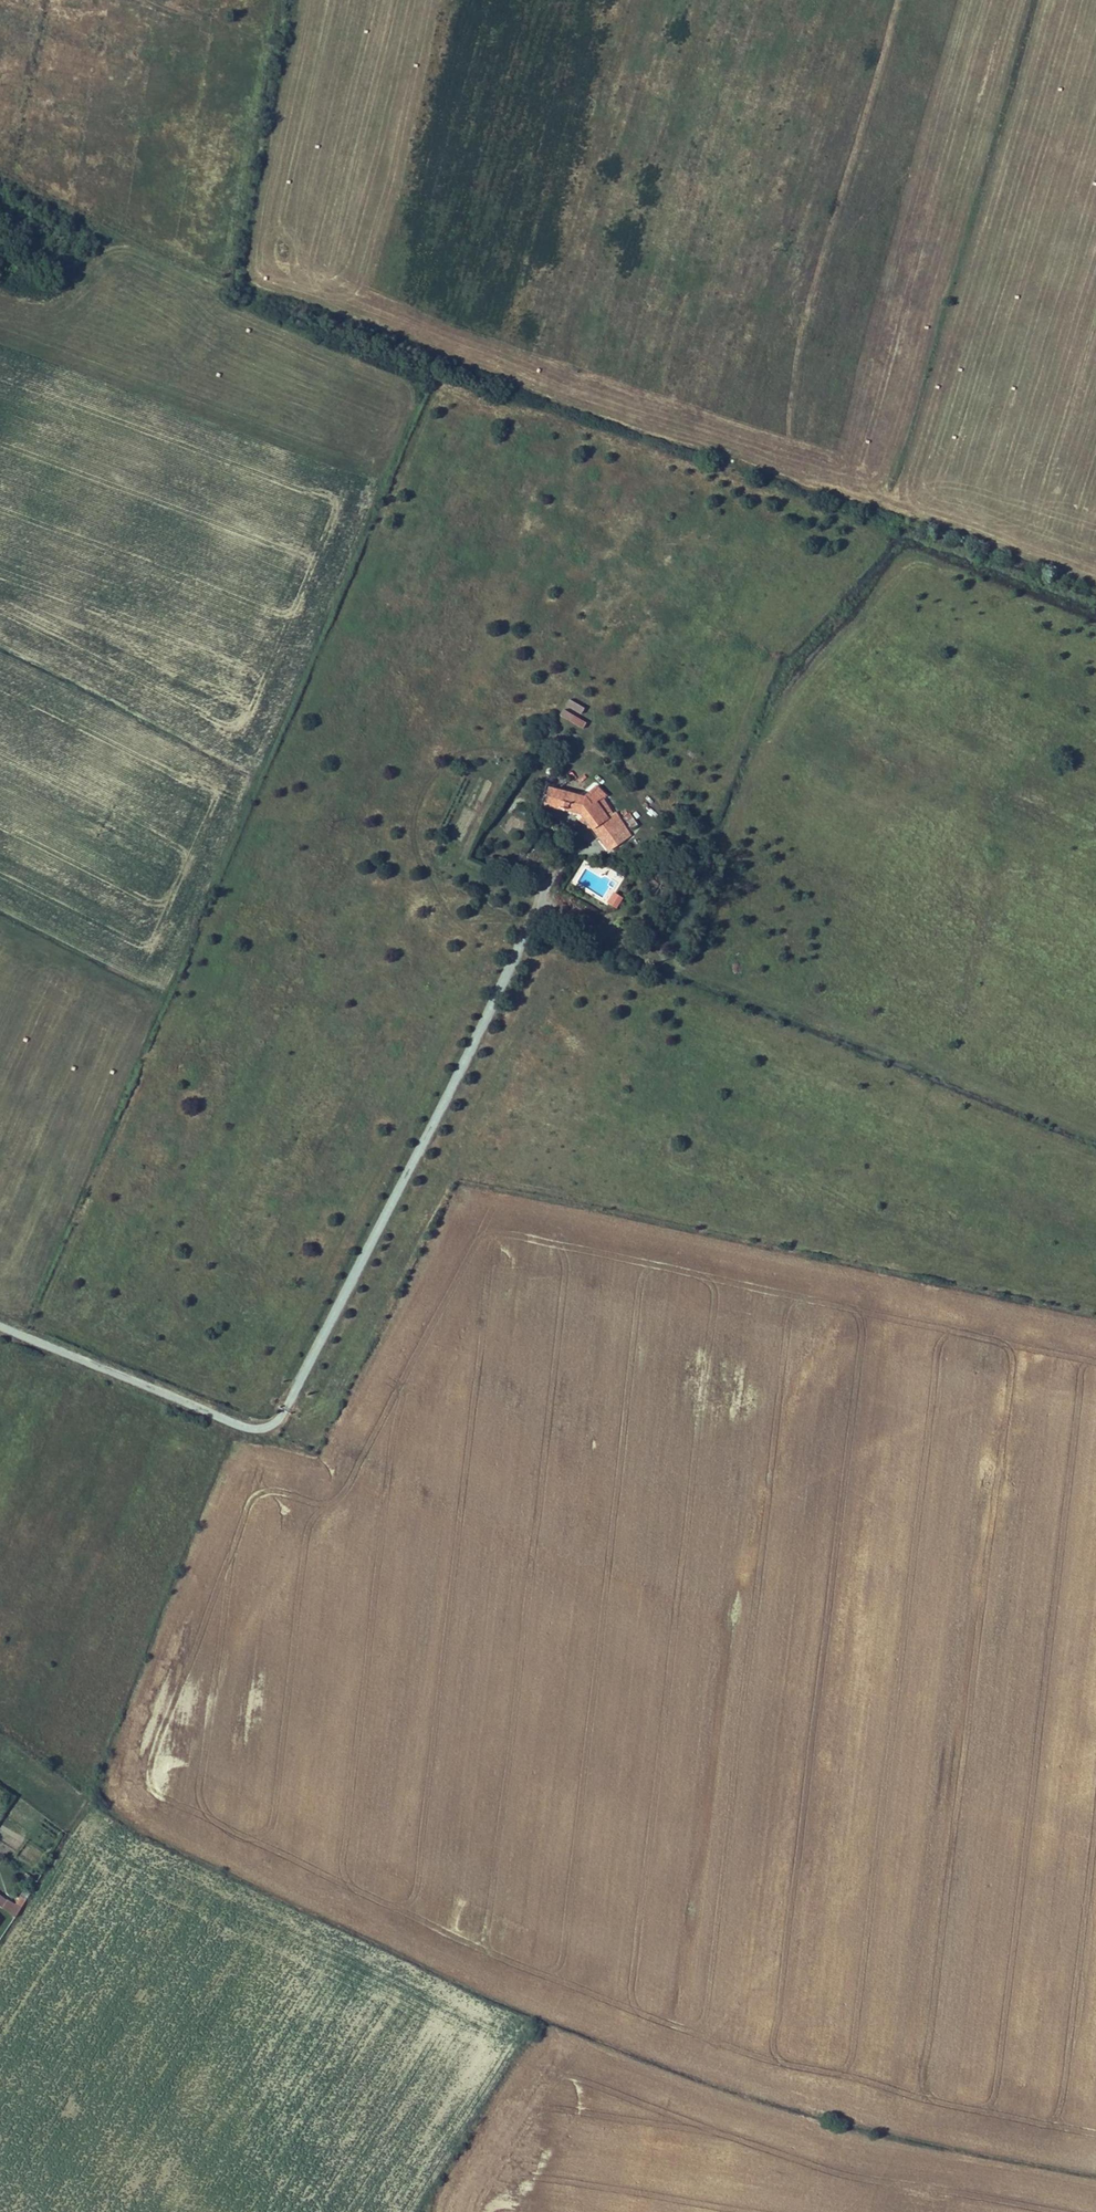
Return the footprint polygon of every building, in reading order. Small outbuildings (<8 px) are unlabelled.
[(569,699),(565,706),(580,714),(584,707),(569,699)] [(564,709),(560,715),(582,729),(586,722),(564,709)] [(594,785),(581,795),(548,788),(546,804),(582,811),(593,826),(610,850),(629,835),(613,812),(610,814),(599,799),(603,796),(594,785)] [(586,817),(582,820),(588,829),(593,826),(586,817)] [(608,902),(616,907),(622,897),(615,893),(608,902)] [(27,1900),(21,1896),(15,1906),(0,1896),(0,1905),(17,1917),(27,1900)]
